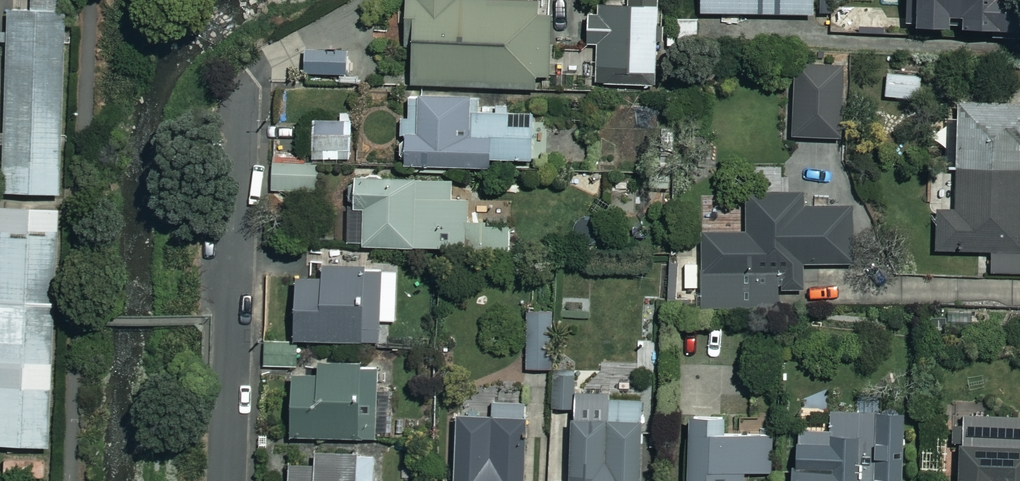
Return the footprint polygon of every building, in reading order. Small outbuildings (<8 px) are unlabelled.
[(0,102),(0,194),(54,196),(60,0),(3,0),(0,102)] [(407,40),(413,40),(412,85),(549,88),(551,1),(493,0),(408,0),(407,40)] [(659,0),(632,0),(632,7),(577,7),(577,26),(589,26),(589,44),(598,44),(598,86),(658,86),(659,0)] [(702,14),(815,14),(815,0),(702,0),(702,14)] [(907,29),(1008,30),(1009,0),(907,0),(907,29)] [(350,50),(304,51),(305,75),(350,75),(350,50)] [(841,66),(794,66),(793,138),(840,138),(841,66)] [(921,75),(888,74),(887,105),(920,107),(921,75)] [(480,96),(405,95),(404,166),(532,167),(533,128),(508,128),(508,110),(479,110),(480,96)] [(959,105),(959,119),(945,119),(947,169),(957,169),(958,210),(935,211),(937,252),(992,250),(993,274),(1019,273),(1019,103),(959,105)] [(661,142),(659,104),(599,108),(601,145),(661,142)] [(353,159),(352,120),(313,121),(313,160),(353,159)] [(316,162),(273,162),(273,192),(317,192),(316,162)] [(454,181),(355,178),(354,207),(349,206),(347,245),(507,250),(509,197),(453,195),(454,181)] [(806,194),(747,196),(747,233),(701,234),(700,306),(780,307),(781,292),(803,292),(803,264),(854,265),(853,208),(807,209),(806,194)] [(0,199),(0,439),(46,441),(54,200),(0,199)] [(397,270),(322,268),(322,284),(297,284),(296,341),(380,343),(381,320),(397,320),(397,270)] [(553,369),(552,313),(527,314),(528,370),(553,369)] [(298,344),(266,344),(266,366),(298,366),(298,344)] [(381,365),(319,364),(319,377),(293,377),(292,437),(380,438),(381,365)] [(582,375),(552,375),(552,408),(582,408),(582,375)] [(608,399),(608,417),(573,416),(570,480),(641,480),(644,400),(608,399)] [(491,403),(492,420),(456,421),(457,480),(526,480),(525,403),(491,403)] [(832,412),(831,432),(799,431),(797,480),(903,480),(905,414),(832,412)] [(691,417),(688,480),(745,480),(745,473),(771,474),(773,436),(723,434),(724,419),(691,417)] [(961,438),(960,480),(1019,480),(1019,440),(961,438)] [(316,452),(316,466),(290,465),(289,480),(374,480),(374,454),(316,452)]
